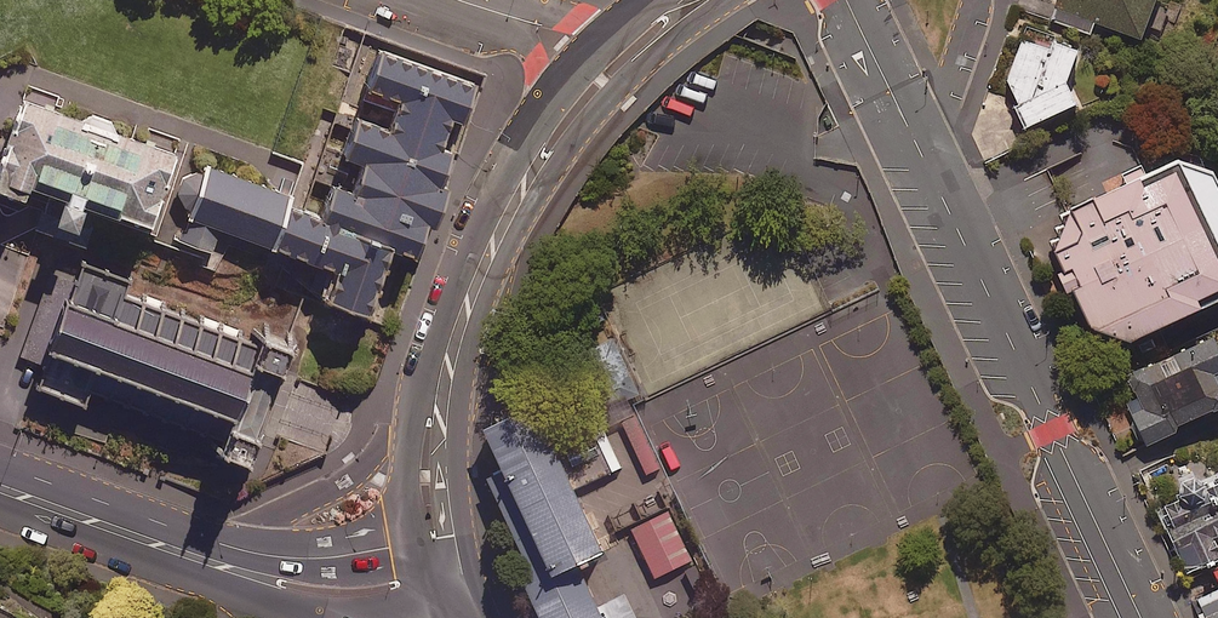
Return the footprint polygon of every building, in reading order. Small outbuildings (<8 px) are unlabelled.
[(1022,129),(1085,101),(1112,30),(1136,40),(1151,0),(1036,0),(1000,85),(1022,129)] [(333,302),(378,316),(399,255),(418,262),(422,263),(434,229),(441,231),(454,193),(445,190),(457,154),(447,151),(457,121),(468,125),(483,81),(384,47),(368,95),(401,106),(393,127),(364,117),(349,160),(367,166),(358,193),(341,187),(329,221),(295,210),(281,252),(343,273),(333,302)] [(28,101),(0,176),(0,192),(26,203),(31,190),(50,197),(43,217),(38,231),(85,248),(95,219),(96,215),(97,212),(153,231),(180,155),(174,153),(179,139),(150,129),(146,140),(146,142),(117,132),(113,122),(94,115),(85,121),(39,105),(28,101)] [(1048,253),(1081,324),(1120,340),(1217,293),(1217,169),(1217,167),(1175,159),(1061,205),(1048,253)] [(276,189),(209,167),(207,175),(199,173),(185,179),(180,193),(187,207),(195,210),(189,225),(187,231),(183,230),(179,240),(214,254),(223,233),(281,252),(289,228),(295,210),(299,197),(286,192),(276,189)] [(135,282),(87,264),(79,283),(52,273),(24,347),(20,358),(46,368),(38,390),(88,408),(94,393),(237,447),(231,462),(256,472),(266,446),(261,444),(274,408),(287,375),(290,376),(299,352),(267,340),(265,347),(129,296),(135,282)] [(618,337),(596,348),(621,399),(643,389),(618,337)] [(1112,384),(1139,442),(1217,405),(1217,376),(1216,371),(1217,370),(1217,352),(1211,337),(1112,384)] [(532,575),(522,579),(540,617),(639,617),(626,589),(598,602),(577,557),(602,546),(533,399),(482,422),(502,466),(485,474),(532,575)] [(638,410),(622,418),(648,474),(664,466),(638,410)] [(1160,494),(1196,571),(1217,561),(1217,466),(1160,494)] [(619,531),(671,508),(663,491),(612,515),(619,531)] [(667,511),(631,528),(655,577),(691,560),(667,511)] [(1202,607),(1207,617),(1217,617),(1217,600),(1202,607)]
